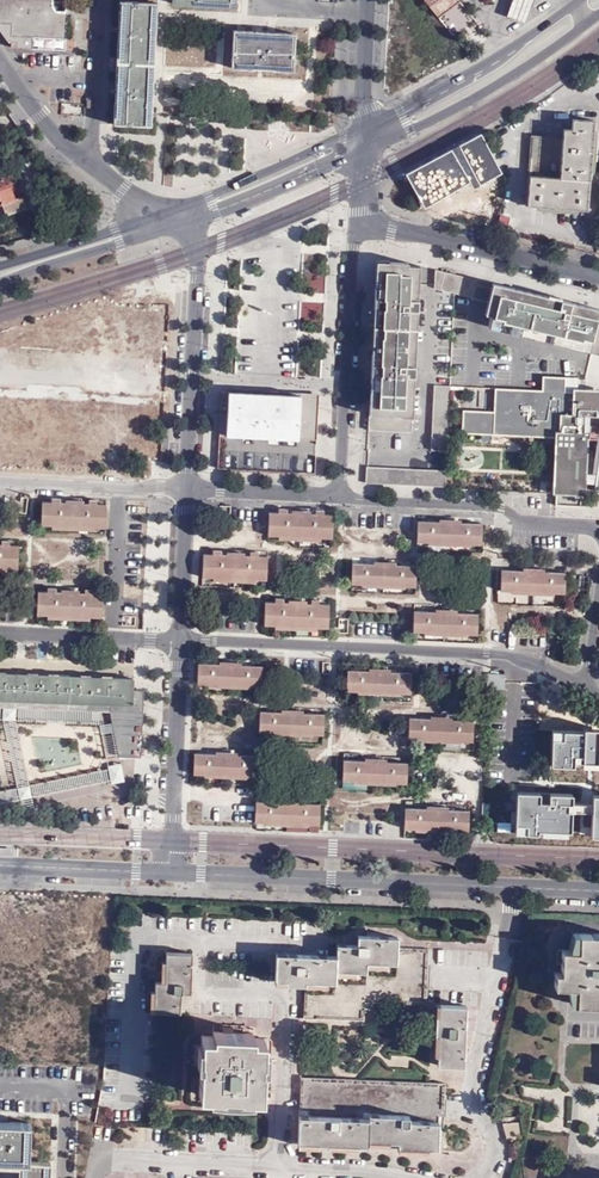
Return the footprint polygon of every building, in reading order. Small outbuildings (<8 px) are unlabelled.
[(70,0),(0,0),(0,26),(14,26),(13,38),(67,41),(70,0)] [(439,16),(459,0),(426,0),(439,16)] [(528,23),(535,0),(514,0),(508,16),(528,23)] [(120,2),(117,63),(156,65),(158,36),(159,4),(120,2)] [(265,33),(234,32),(232,69),(293,72),(295,35),(265,33)] [(114,129),(153,130),(154,108),(155,89),(156,65),(117,63),(114,129)] [(563,140),(534,138),(529,206),(568,209),(588,210),(592,151),(594,122),(573,120),(572,130),(563,129),(563,140)] [(493,153),(484,138),(470,146),(478,161),(493,153)] [(427,163),(405,176),(412,189),(429,179),(426,174),(431,171),(427,163)] [(484,199),(492,168),(476,164),(474,172),(457,167),(451,191),(460,193),(484,199)] [(0,177),(0,204),(14,200),(10,184),(15,182),(12,174),(0,177)] [(433,186),(429,179),(412,189),(416,196),(433,186)] [(410,191),(406,184),(398,188),(402,196),(410,191)] [(458,202),(460,193),(451,191),(448,190),(445,199),(458,202)] [(14,200),(1,204),(5,216),(26,209),(23,197),(14,200)] [(389,267),(409,267),(409,265),(376,264),(376,282),(383,282),(383,270),(389,271),(389,267)] [(419,307),(421,268),(409,267),(389,267),(389,271),(383,270),(383,282),(376,282),(370,433),(415,435),(416,384),(419,307)] [(447,273),(445,291),(474,295),(476,277),(447,273)] [(598,317),(598,310),(550,299),(497,286),(487,328),(590,353),(598,317)] [(462,410),(462,432),(553,437),(553,430),(582,431),(582,417),(598,416),(598,394),(573,393),(564,392),(565,376),(542,376),(542,392),(519,391),(495,390),(463,387),(462,410)] [(299,398),(227,395),(227,397),(220,397),(218,441),(315,445),(318,402),(299,401),(299,398)] [(553,430),(553,437),(550,492),(583,494),(584,482),(593,484),(591,490),(598,492),(598,416),(582,417),(582,431),(553,430)] [(366,482),(445,483),(445,467),(366,467),(366,482)] [(44,501),(43,523),(106,526),(107,504),(44,501)] [(334,518),(270,515),(269,535),(333,538),(334,518)] [(483,526),(419,523),(418,542),(482,545),(483,526)] [(19,567),(20,545),(0,544),(0,566),(19,567)] [(268,556),(205,553),(204,575),(267,579),(268,556)] [(417,562),(354,559),(353,584),(415,587),(417,562)] [(565,594),(565,574),(503,572),(502,591),(565,594)] [(40,591),(39,613),(102,616),(103,594),(40,591)] [(498,602),(510,602),(511,593),(498,592),(498,602)] [(330,605),(266,602),(265,624),(329,628),(330,605)] [(479,615),(415,612),(414,632),(479,635),(479,615)] [(263,666),(199,662),(198,682),(262,686),(263,666)] [(412,674),(348,671),(347,690),(411,694),(412,674)] [(15,699),(16,674),(0,673),(0,699),(15,699)] [(69,702),(70,677),(43,675),(16,674),(15,699),(69,702)] [(70,677),(69,702),(133,705),(134,691),(134,680),(101,678),(70,677)] [(134,691),(133,705),(69,702),(15,699),(0,699),(0,707),(112,713),(120,755),(121,733),(143,733),(145,691),(134,691)] [(559,694),(551,691),(547,699),(556,703),(559,694)] [(324,714),(260,710),(259,730),(323,734),(324,714)] [(474,721),(410,718),(409,738),(473,741),(474,721)] [(548,738),(547,763),(596,765),(597,728),(579,728),(579,730),(560,730),(560,738),(548,738)] [(121,733),(120,755),(142,756),(143,733),(121,733)] [(258,756),(195,753),(194,773),(257,776),(258,756)] [(408,763),(344,760),(343,781),(407,783),(408,763)] [(108,764),(110,783),(124,781),(123,763),(108,764)] [(31,796),(109,781),(107,769),(28,784),(31,796)] [(513,790),(511,833),(569,835),(570,809),(588,810),(587,835),(598,835),(598,795),(589,794),(589,802),(571,802),(571,793),(545,792),(545,801),(537,800),(537,791),(513,790)] [(319,804),(255,801),(255,820),(318,823),(319,804)] [(470,811),(406,808),(405,827),(469,831),(470,811)] [(575,932),(574,948),(569,948),(568,948),(561,948),(561,971),(554,970),(554,985),(567,986),(573,986),(573,1003),(584,1003),(598,1004),(598,933),(575,932)] [(304,985),(304,988),(303,1023),(363,1025),(364,1007),(374,1007),(425,1009),(426,952),(395,951),(395,941),(372,940),(355,939),(355,948),(335,948),(335,960),(303,959),(276,957),(275,984),(304,985)] [(193,958),(166,957),(165,988),(156,988),(155,1018),(181,1019),(182,997),(192,997),(192,981),(193,958)] [(463,1009),(437,1008),(436,1059),(435,1068),(462,1069),(463,1032),(463,1009)] [(254,1038),(213,1036),(214,1041),(203,1040),(201,1090),(222,1091),(222,1088),(242,1089),(242,1092),(261,1092),(263,1092),(264,1071),(261,1071),(261,1068),(261,1063),(264,1063),(265,1043),(254,1043),(254,1038)] [(406,1083),(338,1080),(299,1078),(298,1094),(296,1142),(329,1144),(365,1146),(365,1142),(395,1143),(395,1148),(409,1148),(435,1150),(437,1120),(441,1120),(442,1097),(443,1088),(443,1085),(406,1083)] [(20,1159),(30,1160),(31,1121),(0,1120),(0,1159),(20,1159)] [(19,1177),(50,1177),(51,1160),(30,1160),(20,1159),(19,1177)]
